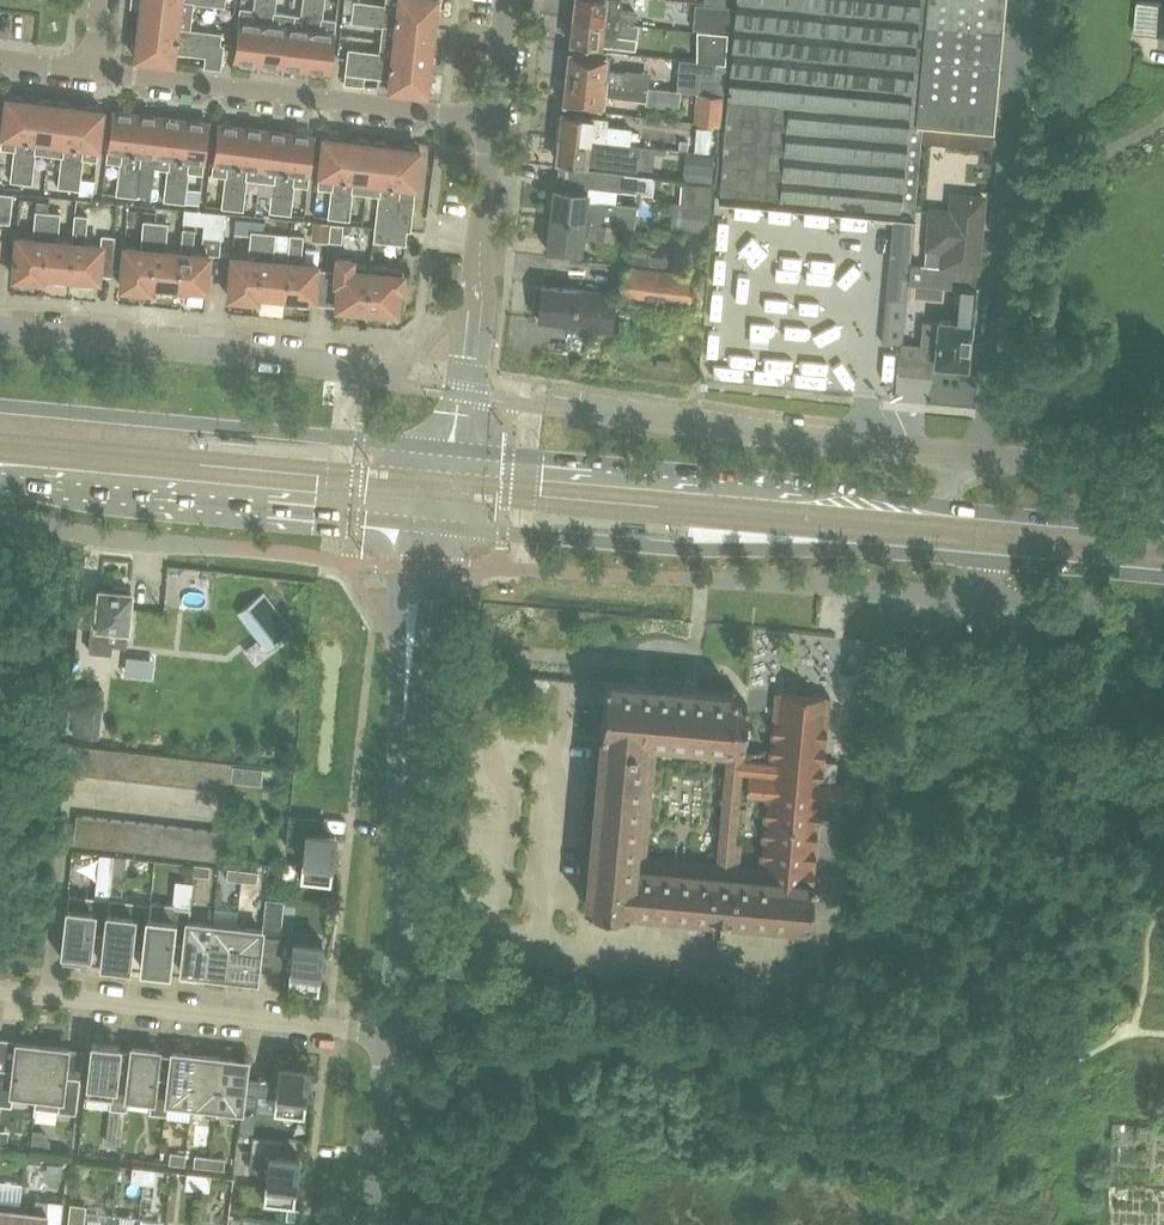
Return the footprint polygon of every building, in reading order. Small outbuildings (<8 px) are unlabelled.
[(141,7),(192,14),(193,1),(225,5),(225,0),(142,0),(141,7)] [(265,0),(255,0),(254,8),(240,7),(234,57),(258,60),(265,0)] [(258,60),(282,63),(288,12),(275,11),(277,0),(265,0),(258,60)] [(305,66),(313,0),(303,0),(302,14),(288,12),(282,63),(305,66)] [(335,32),(336,18),(323,17),(325,0),(313,0),(305,66),(330,69),(335,32)] [(354,11),(435,20),(436,13),(438,11),(440,2),(437,0),(385,0),(385,3),(358,0),(355,0),(354,11)] [(574,17),(634,23),(635,9),(621,7),(622,0),(572,0),(571,7),(574,9),(574,17)] [(719,199),(894,215),(889,265),(884,311),(898,312),(902,278),(907,279),(908,267),(913,217),(914,217),(921,140),(922,124),(993,131),(1005,0),(737,0),(719,199)] [(730,31),(732,7),(695,3),(692,28),(730,31)] [(1159,34),(1163,35),(1163,5),(1161,4),(1137,3),(1135,33),(1159,34)] [(138,32),(201,39),(220,42),(222,32),(190,28),(192,14),(141,7),(138,32)] [(434,26),(435,20),(354,11),(353,22),(382,25),(381,39),(393,40),(432,44),(432,42),(435,40),(436,31),(434,29),(434,26)] [(638,24),(634,23),(574,17),(573,22),(573,24),(569,26),(568,36),(571,39),(571,41),(580,42),(601,44),(614,46),(635,48),(637,38),(638,24)] [(699,31),(698,48),(727,51),(729,33),(699,31)] [(224,43),(220,42),(201,39),(138,32),(135,57),(173,61),(174,50),(205,54),(204,65),(221,67),(224,43)] [(349,47),(348,58),(429,68),(430,60),(433,58),(434,50),(432,47),(432,44),(393,40),(381,39),(379,51),(349,47)] [(567,76),(607,81),(625,83),(626,70),(608,69),(610,54),(577,51),(570,50),(569,53),(565,55),(564,65),(567,68),(567,76)] [(347,58),(345,78),(344,83),(388,88),(426,93),(429,68),(348,58),(347,58)] [(698,74),(696,92),(723,96),(726,65),(715,64),(714,76),(698,74)] [(605,106),(606,94),(646,100),(648,86),(625,83),(607,81),(567,76),(566,84),(562,86),(561,96),(564,99),(564,101),(605,106)] [(721,124),(723,96),(696,92),(693,122),(719,124),(721,124)] [(21,182),(23,162),(31,99),(22,98),(21,96),(13,95),(11,97),(6,96),(0,147),(15,149),(13,161),(11,180),(21,182)] [(47,165),(48,153),(49,140),(54,102),(52,102),(50,100),(42,99),(40,101),(31,99),(23,162),(21,182),(32,183),(34,164),(47,165)] [(48,153),(62,155),(58,186),(69,187),(71,168),(78,105),(70,104),(68,102),(60,101),(58,103),(54,102),(49,140),(48,153)] [(78,105),(71,168),(69,187),(79,189),(83,157),(97,159),(103,108),(99,108),(98,105),(89,104),(88,106),(78,105)] [(112,110),(107,147),(106,160),(120,162),(116,193),(126,194),(137,113),(112,110)] [(560,128),(559,136),(618,142),(619,127),(605,125),(606,116),(588,114),(562,111),(562,113),(559,115),(557,125),(560,128)] [(154,167),(156,154),(160,115),(137,113),(126,194),(137,196),(141,165),(154,167)] [(174,201),(177,181),(185,118),(160,115),(156,154),(154,167),(167,168),(163,199),(174,201)] [(203,172),(204,160),(209,121),(185,118),(177,181),(174,201),(184,202),(200,204),(202,187),(186,186),(186,183),(188,171),(203,172)] [(232,208),(234,189),(242,125),(218,122),(212,172),(209,172),(208,181),(226,183),(223,207),(232,208)] [(266,128),(242,125),(234,189),(232,208),(243,210),(247,178),(259,179),(266,128)] [(698,126),(695,150),(711,151),(713,128),(698,126)] [(280,211),(282,194),(290,131),(266,128),(259,179),(274,181),(271,210),(280,211)] [(314,134),(290,131),(282,194),(280,211),(290,212),(293,184),(308,185),(314,134)] [(339,218),(340,203),(347,139),(339,138),(337,135),(329,134),(327,136),(323,136),(317,187),(332,188),(328,217),(339,218)] [(640,145),(618,142),(559,136),(559,143),(555,144),(554,155),(557,157),(557,159),(638,169),(640,145)] [(347,139),(340,203),(339,218),(349,219),(352,191),(365,192),(372,142),(368,141),(366,139),(358,138),(356,140),(347,139)] [(681,139),(680,148),(688,149),(689,140),(681,139)] [(375,194),(372,226),(383,227),(394,144),(387,143),(385,141),(377,140),(375,142),(372,142),(365,192),(375,194)] [(383,227),(407,230),(411,230),(413,210),(398,209),(400,197),(414,199),(415,186),(420,148),(416,147),(414,145),(406,144),(404,146),(394,144),(383,227)] [(711,155),(687,153),(686,171),(709,173),(711,155)] [(640,175),(625,173),(590,169),(588,186),(618,189),(623,190),(623,189),(638,190),(640,175)] [(566,188),(556,187),(554,187),(550,217),(623,225),(634,226),(636,204),(616,202),(618,189),(588,186),(587,190),(566,188)] [(0,193),(0,221),(10,222),(13,194),(0,193)] [(960,287),(961,285),(976,287),(976,286),(971,286),(972,269),(977,270),(977,269),(984,196),(953,194),(951,224),(930,222),(928,249),(942,250),(940,266),(910,263),(908,282),(960,287)] [(102,243),(85,241),(88,215),(86,215),(88,199),(78,198),(74,240),(70,281),(98,283),(99,274),(112,275),(115,235),(103,234),(102,243)] [(43,278),(46,238),(49,211),(48,210),(49,200),(36,199),(33,236),(18,235),(14,275),(43,278)] [(50,200),(49,211),(46,238),(43,278),(70,281),(74,240),(57,239),(60,212),(58,211),(59,201),(50,200)] [(157,210),(154,248),(150,288),(178,291),(182,250),(165,249),(169,207),(157,206),(157,210)] [(184,227),(182,250),(178,291),(205,293),(209,253),(221,254),(224,217),(225,212),(184,208),(183,222),(203,224),(202,240),(209,252),(209,253),(192,251),(195,228),(184,227)] [(150,288),(154,248),(157,210),(144,209),(141,246),(125,245),(121,285),(150,288)] [(581,250),(582,241),(582,237),(621,241),(623,225),(550,217),(547,246),(581,250)] [(327,241),(329,223),(313,221),(311,240),(327,241)] [(342,241),(343,224),(330,223),(328,240),(342,241)] [(407,230),(383,227),(372,226),(370,241),(396,243),(406,244),(407,230)] [(246,296),(257,297),(261,258),(264,230),(251,229),(248,257),(232,255),(229,295),(230,295),(233,298),(242,299),(246,296)] [(264,230),(261,258),(257,297),(286,300),(289,260),(273,259),(275,231),(264,230)] [(313,301),(325,303),(326,268),(316,267),(317,263),(301,261),(304,234),(291,233),(289,260),(286,300),(313,302),(313,301)] [(624,249),(623,263),(664,268),(666,257),(651,255),(651,252),(624,249)] [(366,308),(370,264),(337,261),(336,269),(326,268),(325,303),(337,305),(336,306),(349,307),(352,310),(360,311),(364,308),(366,308)] [(691,271),(664,268),(623,263),(619,295),(687,302),(691,271)] [(404,267),(370,264),(366,308),(369,308),(372,312),(380,313),(384,310),(396,311),(398,286),(402,287),(404,267)] [(790,336),(814,283),(795,274),(771,327),(790,336)] [(538,316),(574,320),(573,325),(595,328),(595,327),(611,329),(615,293),(599,292),(599,291),(542,284),(541,294),(535,296),(533,311),(539,313),(538,316)] [(939,322),(922,320),(920,345),(937,347),(935,364),(956,366),(956,364),(966,364),(969,334),(971,335),(976,287),(961,285),(960,287),(958,317),(940,315),(939,322)] [(172,565),(172,608),(212,608),(212,565),(172,565)] [(112,643),(126,644),(127,628),(131,590),(127,590),(127,586),(115,585),(114,589),(111,588),(111,585),(102,584),(101,587),(99,587),(97,608),(93,608),(92,625),(91,625),(89,650),(111,652),(112,643)] [(241,608),(271,647),(294,629),(263,590),(241,608)] [(760,866),(740,865),(742,842),(736,841),(743,769),(743,758),(744,738),(747,702),(734,701),(735,692),(605,680),(603,704),(601,729),(604,730),(587,906),(628,910),(628,907),(811,924),(815,883),(813,883),(821,801),(767,797),(760,866)] [(104,690),(78,688),(73,735),(100,738),(104,690)] [(770,761),(743,758),(743,769),(769,771),(768,776),(749,774),(747,794),(767,796),(767,797),(821,801),(840,803),(842,783),(835,782),(836,763),(824,762),(830,694),(776,690),(771,742),(770,761)] [(64,771),(85,773),(89,745),(67,742),(64,771)] [(103,746),(89,745),(85,773),(100,775),(103,746)] [(114,776),(117,748),(103,746),(100,775),(114,776)] [(131,749),(117,748),(114,776),(128,778),(131,749)] [(146,751),(131,749),(128,778),(143,780),(146,751)] [(160,753),(146,751),(143,780),(157,781),(160,753)] [(160,753),(157,781),(171,783),(174,754),(160,753)] [(171,783),(185,784),(189,756),(174,754),(171,783)] [(203,757),(189,756),(185,784),(200,786),(203,757)] [(200,786),(214,788),(217,759),(203,757),(200,786)] [(232,761),(217,759),(214,788),(229,789),(232,761)] [(335,831),(317,829),(318,815),(289,812),(286,841),(286,844),(303,851),(300,876),(330,879),(335,831)] [(73,842),(92,844),(95,815),(77,813),(73,842)] [(92,844),(106,846),(109,817),(95,815),(92,844)] [(124,819),(109,817),(106,846),(120,847),(124,819)] [(120,847),(135,849),(138,820),(124,819),(120,847)] [(138,820),(135,849),(149,851),(152,822),(138,820)] [(166,824),(152,822),(149,851),(163,852),(166,824)] [(166,824),(163,852),(177,854),(181,825),(166,824)] [(177,854),(192,855),(195,827),(181,825),(177,854)] [(195,827),(192,855),(206,857),(209,829),(195,827)] [(224,830),(209,829),(206,857),(221,859),(224,830)] [(100,853),(95,896),(110,898),(112,872),(114,855),(100,853)] [(114,855),(112,872),(125,873),(126,857),(114,855)] [(210,865),(195,863),(193,874),(209,876),(210,865)] [(242,880),(243,869),(228,867),(227,878),(242,880)] [(257,882),(258,871),(243,869),(242,880),(257,882)] [(95,896),(93,896),(69,893),(62,955),(61,954),(61,955),(62,956),(61,956),(88,959),(89,959),(89,958),(88,958),(91,932),(104,933),(106,933),(108,911),(109,911),(111,898),(110,898),(95,896)] [(130,947),(143,948),(144,948),(148,916),(149,916),(151,902),(111,898),(109,911),(108,911),(106,933),(104,933),(102,959),(101,959),(100,960),(101,960),(101,961),(128,964),(128,963),(129,963),(129,962),(128,962),(130,947)] [(171,941),(184,942),(185,943),(188,920),(189,920),(191,907),(173,905),(173,903),(151,900),(151,902),(149,916),(148,916),(144,948),(143,948),(141,964),(140,964),(140,965),(141,965),(168,968),(169,968),(169,967),(168,967),(171,941)] [(180,968),(180,969),(181,969),(181,970),(207,973),(212,923),(189,920),(188,920),(185,943),(184,942),(181,968),(180,968)] [(236,926),(212,923),(207,973),(231,975),(236,926)] [(236,926),(231,975),(256,978),(262,929),(236,926)] [(293,937),(292,951),(274,949),(276,935),(262,933),(258,962),(272,964),(272,968),(289,974),(288,985),(318,988),(323,940),(293,937)] [(0,1067),(0,1103),(12,1104),(13,1091),(36,1094),(42,1044),(17,1041),(14,1069),(0,1067)] [(130,1073),(129,1073),(116,1071),(118,1046),(119,1046),(120,1045),(119,1045),(119,1044),(92,1041),(92,1042),(91,1041),(91,1042),(92,1043),(87,1091),(111,1094),(109,1107),(127,1109),(129,1096),(128,1095),(130,1073)] [(76,1112),(80,1076),(64,1074),(67,1047),(42,1044),(36,1094),(60,1096),(58,1110),(76,1112)] [(158,1050),(159,1050),(159,1049),(158,1049),(132,1046),(131,1046),(131,1047),(132,1047),(129,1073),(130,1073),(128,1095),(129,1096),(151,1098),(149,1111),(167,1113),(169,1100),(168,1100),(170,1078),(169,1078),(155,1076),(158,1050)] [(172,1052),(169,1078),(170,1078),(168,1100),(169,1100),(192,1103),(197,1053),(172,1050),(172,1051),(171,1051),(171,1052),(172,1052)] [(216,1106),(222,1056),(197,1053),(192,1103),(216,1106)] [(247,1059),(222,1056),(216,1106),(241,1108),(247,1059)] [(242,1104),(256,1106),(258,1092),(275,1094),(274,1108),(304,1111),(309,1063),(279,1060),(278,1071),(260,1073),(259,1077),(245,1075),(242,1104)] [(7,1145),(9,1130),(0,1129),(0,1144),(7,1145)] [(266,1173),(263,1198),(293,1201),(299,1153),(280,1151),(282,1137),(252,1134),(249,1162),(250,1162),(249,1166),(266,1173)] [(27,1150),(26,1161),(42,1163),(43,1152),(27,1150)] [(185,1164),(186,1153),(170,1151),(169,1162),(185,1164)] [(194,1165),(209,1167),(210,1156),(195,1154),(194,1165)] [(225,1158),(210,1156),(209,1167),(224,1168),(225,1158)] [(143,1182),(145,1166),(133,1165),(131,1181),(143,1182)] [(157,1168),(145,1166),(143,1182),(155,1184),(157,1168)] [(197,1188),(199,1173),(187,1171),(185,1187),(197,1188)] [(211,1174),(199,1173),(197,1188),(209,1190),(211,1174)] [(1,1199),(26,1201),(28,1181),(3,1179),(1,1199)] [(63,1201),(36,1197),(34,1209),(20,1208),(21,1202),(20,1202),(17,1224),(60,1224),(63,1201)] [(20,1202),(0,1200),(0,1224),(17,1224),(20,1202)] [(86,1203),(70,1201),(68,1224),(84,1224),(86,1203)] [(299,1208),(288,1206),(287,1217),(298,1219),(299,1208)]
